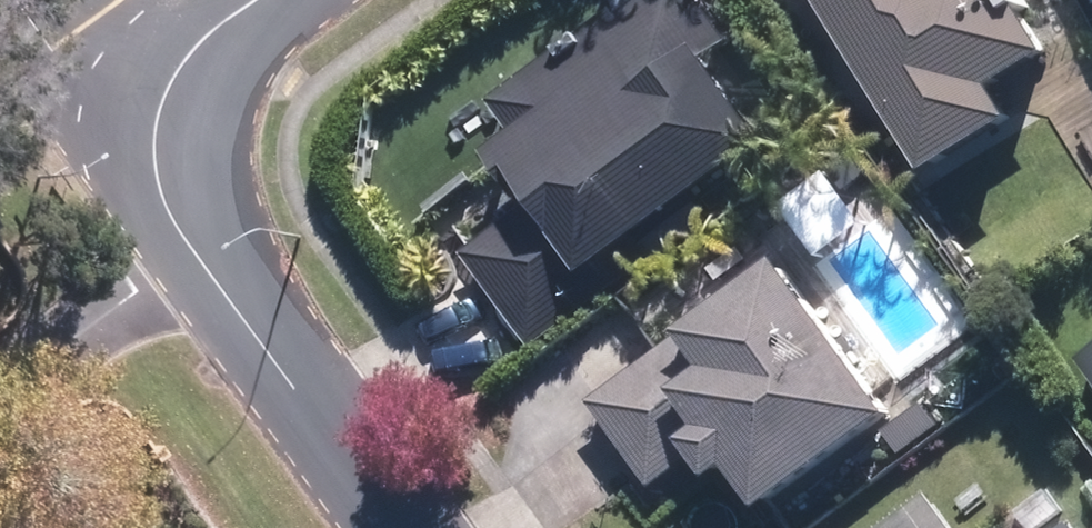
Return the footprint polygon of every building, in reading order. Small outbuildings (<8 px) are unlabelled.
[(459,254),(527,347),(626,273),(609,252),(755,144),(695,61),(724,38),(696,0),(636,0),(614,16),(606,8),(482,100),(506,131),(482,149),(523,206),(459,254)] [(918,176),(1007,122),(987,85),(1045,50),(1016,0),(811,0),(918,176)] [(718,466),(750,511),(883,416),(769,259),(579,396),(645,487),(684,460),(699,480),(718,466)] [(1074,358),(1091,384),(1091,346),(1074,358)]
